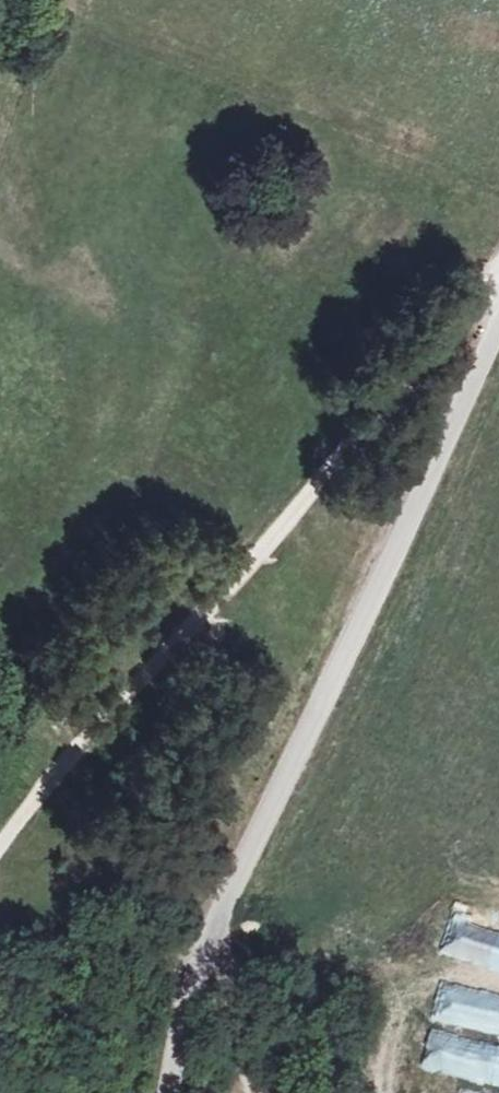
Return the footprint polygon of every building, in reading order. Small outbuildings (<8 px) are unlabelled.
[(464,956),(457,996),(498,1004),(498,963),(464,956)] [(431,1045),(498,1067),(498,1026),(461,1014),(457,1027),(439,1021),(431,1045)] [(429,1083),(427,1092),(484,1092),(429,1083)]
